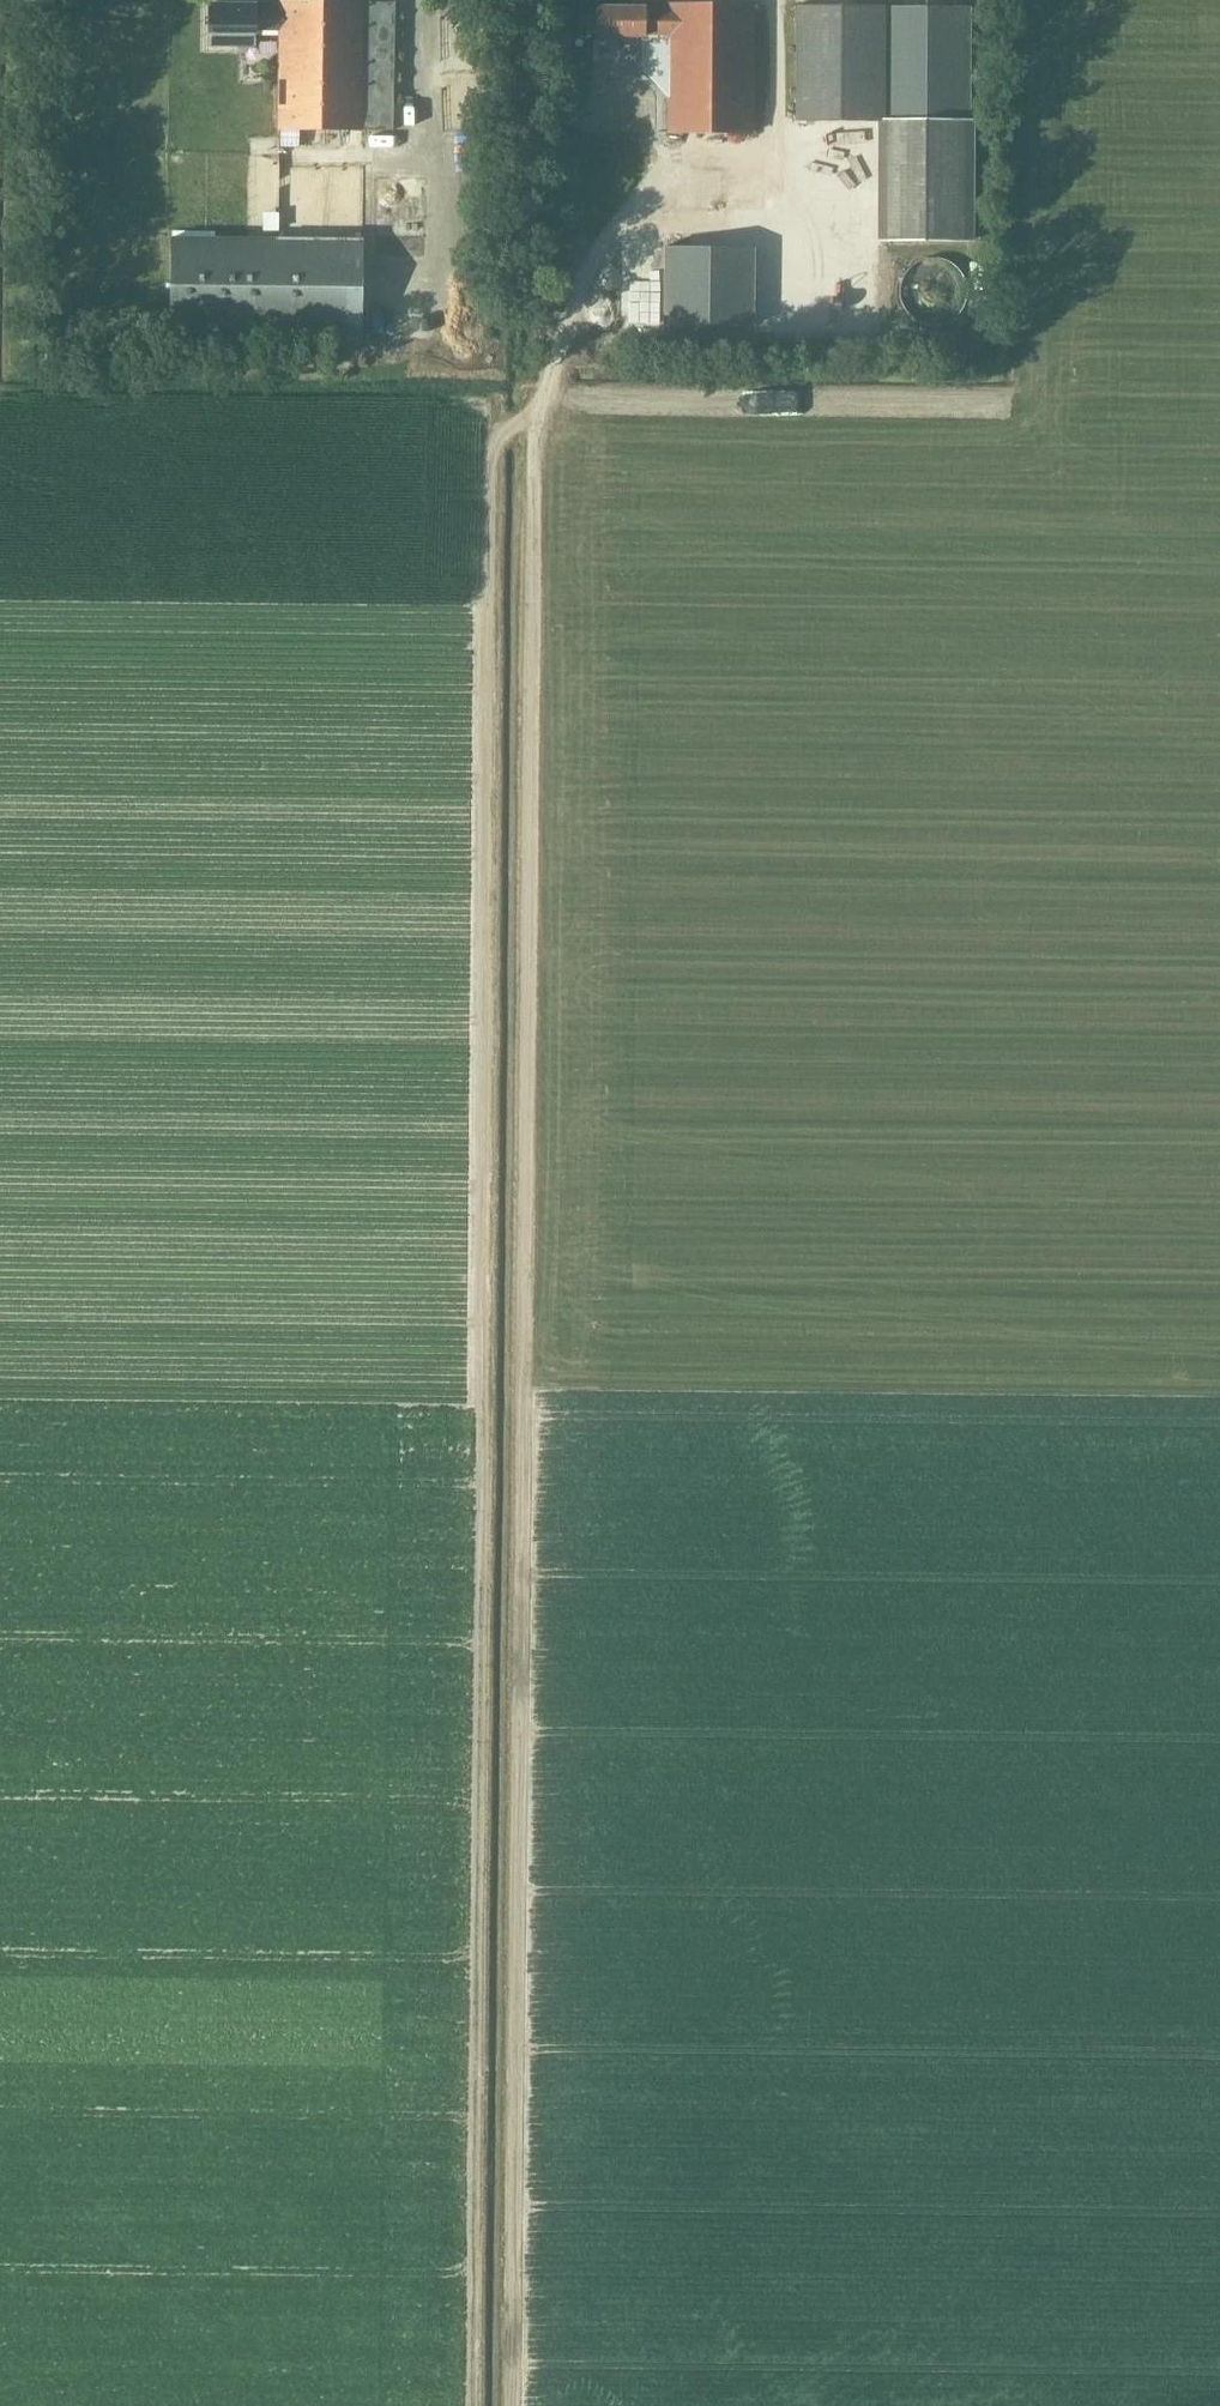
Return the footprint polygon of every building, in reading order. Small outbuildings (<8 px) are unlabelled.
[(279,30),(278,128),(280,128),(362,129),(392,130),(394,2),(279,1),(279,8),(279,30)] [(208,3),(208,33),(210,33),(210,41),(214,45),(237,45),(253,33),(255,33),(255,29),(279,30),(279,8),(255,8),(255,4),(208,3)] [(596,6),(596,36),(637,36),(637,68),(667,96),(666,131),(751,132),(752,4),(667,3),(667,11),(643,11),(643,6),(596,6)] [(795,5),(794,121),(880,121),(880,241),(968,242),(969,120),(968,120),(969,6),(882,6),(882,5),(795,5)] [(170,237),(169,333),(361,336),(362,239),(170,237)] [(664,246),(663,324),(751,325),(752,247),(664,246)]
